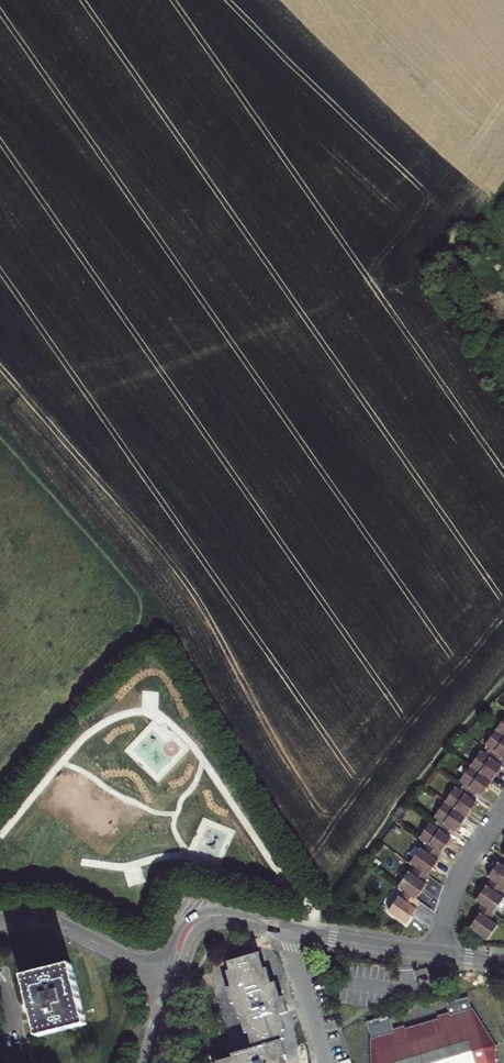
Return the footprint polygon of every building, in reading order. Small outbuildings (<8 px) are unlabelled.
[(486,745),(490,748),(486,754),(481,751),(460,782),(464,785),(460,791),(456,788),(434,817),(439,821),(435,827),(430,823),(419,839),(427,845),(423,851),(421,849),(410,864),(416,868),(411,874),(409,872),(398,887),(405,892),(401,898),(399,896),(388,912),(405,924),(416,908),(415,907),(419,902),(415,899),(426,884),(424,883),(428,877),(427,876),(438,861),(436,860),(451,838),(447,835),(451,829),(455,832),(476,803),(472,799),(476,793),(481,796),(502,766),(498,763),(502,757),(503,758),(503,719),(486,745)] [(493,913),(503,899),(500,896),(503,890),(503,865),(503,866),(499,862),(488,878),(491,880),(476,901),(482,905),(477,912),(480,914),(470,928),(487,941),(498,926),(491,921),(495,914),(493,913)] [(232,1055),(233,1058),(217,1062),(285,1062),(284,1057),(286,1056),(282,1040),(284,1039),(282,1031),(285,1030),(280,1015),(288,1013),(283,997),(280,998),(276,983),(272,984),(267,968),(264,969),(259,953),(227,963),(230,971),(227,972),(231,987),(227,989),(231,1004),(234,1003),(239,1019),(240,1018),(245,1034),(248,1033),(253,1049),(232,1055)] [(47,970),(23,976),(39,1036),(87,1024),(71,964),(70,964),(47,970)] [(389,1018),(368,1024),(373,1041),(373,1062),(494,1062),(494,1045),(473,1013),(469,999),(447,1006),(449,1015),(438,1018),(439,1023),(406,1032),(405,1028),(393,1032),(389,1018)]
